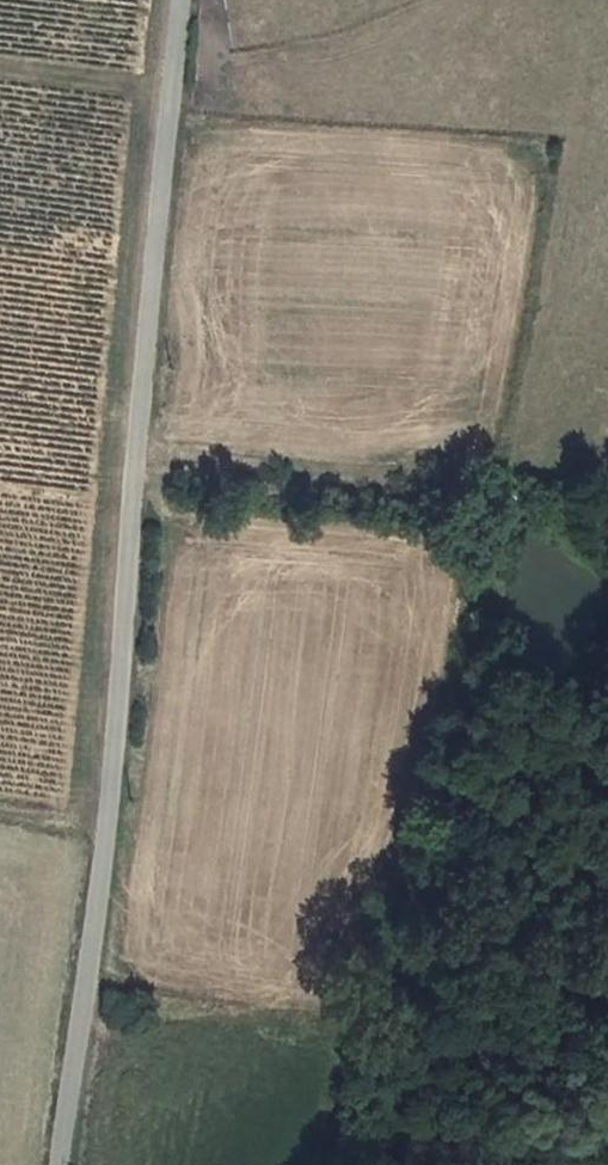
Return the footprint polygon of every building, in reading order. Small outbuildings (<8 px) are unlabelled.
[(508,523),(492,517),(485,530),(504,536),(508,523)]
